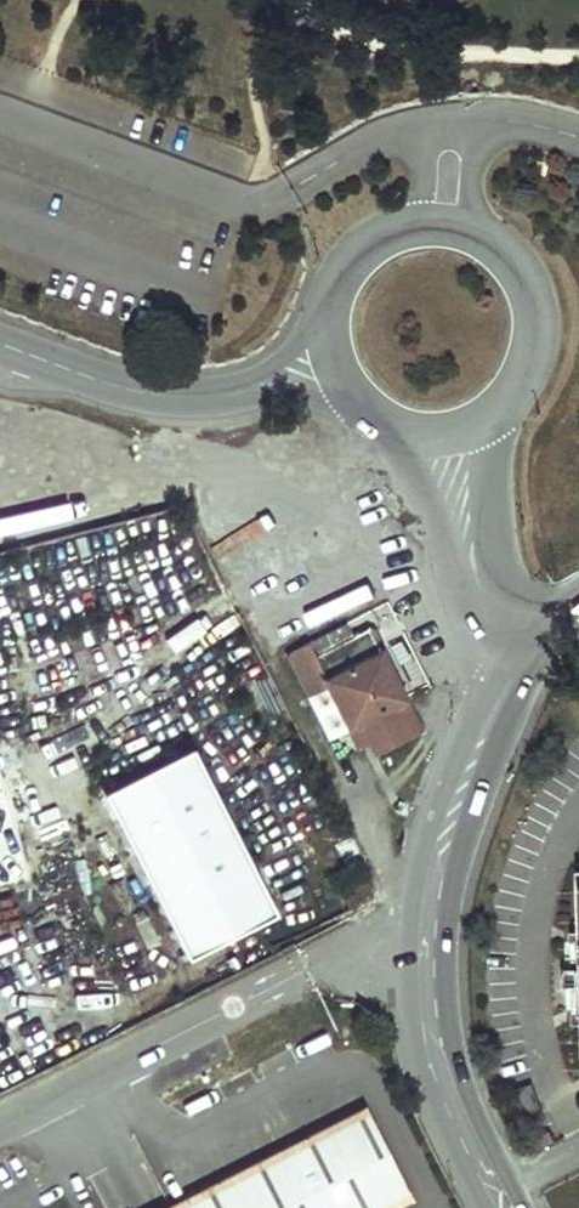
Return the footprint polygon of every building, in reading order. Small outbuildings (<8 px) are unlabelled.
[(352,635),(345,621),(288,650),(310,693),(325,685),(356,744),(373,736),(382,752),(425,731),(395,671),(389,674),(378,650),(382,643),(375,628),(369,627),(352,635)] [(190,748),(102,793),(187,960),(275,915),(190,748)] [(413,1199),(365,1103),(154,1207),(395,1207),(413,1199)]
